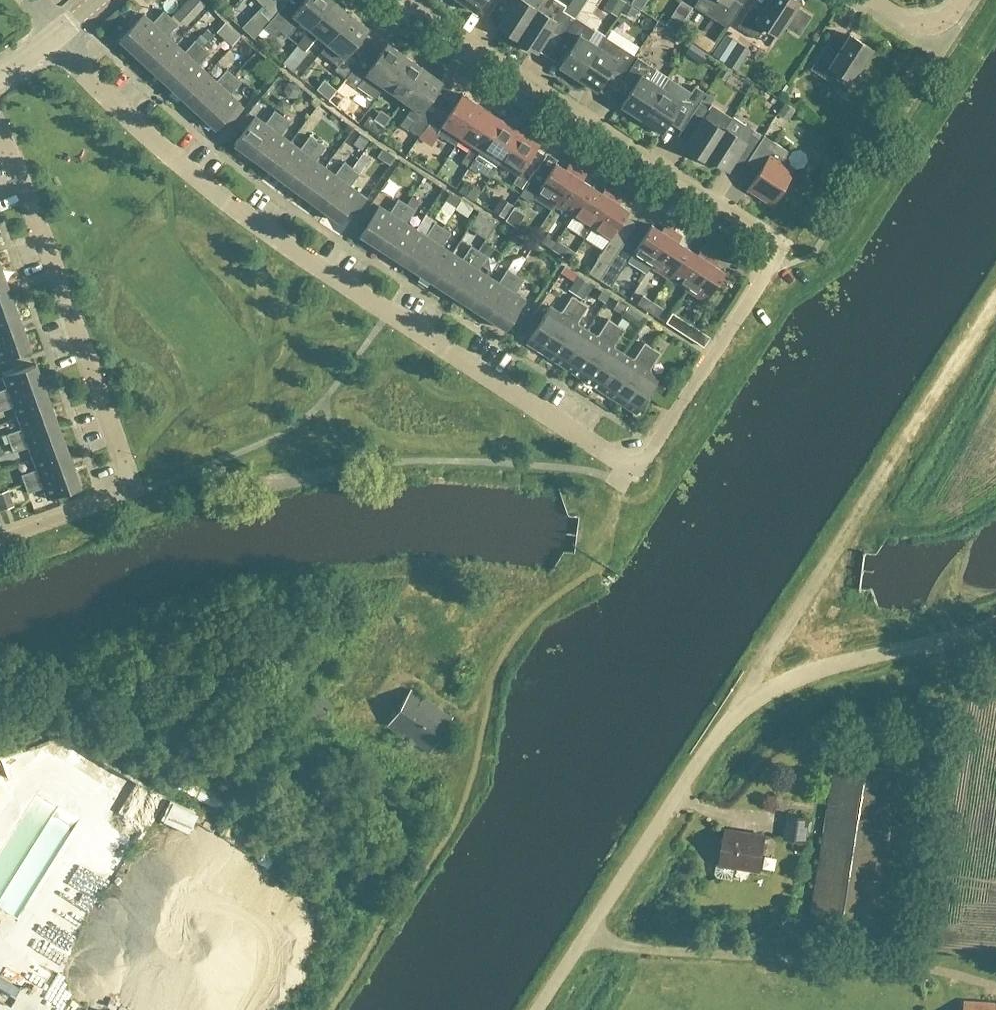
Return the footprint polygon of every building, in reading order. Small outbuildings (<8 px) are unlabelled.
[(269,22),(282,7),(275,0),(257,0),(264,7),(259,12),(269,22)] [(282,7),(269,22),(263,29),(274,38),(280,31),(287,38),(300,22),(309,30),(333,1),(332,0),(305,0),(294,13),(285,5),(282,7)] [(475,13),(484,0),(457,0),(475,13)] [(498,28),(501,30),(500,35),(509,41),(514,38),(517,40),(543,0),(501,0),(511,7),(498,28)] [(575,19),(574,19),(563,12),(566,9),(552,0),(543,0),(517,40),(520,42),(520,47),(529,53),(533,51),(536,53),(550,32),(561,39),(562,39),(575,19)] [(693,7),(727,29),(742,6),(734,0),(698,0),(693,7)] [(794,8),(798,2),(794,0),(770,0),(762,12),(752,5),(737,28),(756,40),(764,28),(776,36),(783,25),(798,34),(809,17),(794,8)] [(351,15),(333,1),(309,30),(297,45),(304,52),(317,36),(327,44),(351,15)] [(185,35),(215,16),(206,3),(177,22),(185,35)] [(135,57),(170,19),(163,12),(152,24),(143,15),(119,41),(135,57)] [(368,30),(351,15),(327,44),(320,53),(337,67),(335,70),(345,79),(346,79),(362,56),(353,49),(368,30)] [(151,71),(175,45),(167,37),(178,25),(170,19),(135,57),(151,71)] [(598,48),(588,41),(594,31),(575,19),(562,39),(573,46),(559,67),(578,79),(598,48)] [(871,50),(849,35),(836,55),(825,47),(810,70),(830,82),(836,72),(851,81),(871,50)] [(715,54),(725,61),(736,43),(726,37),(715,54)] [(621,77),(634,57),(605,38),(598,48),(578,79),(596,91),(610,70),(621,77)] [(167,86),(202,48),(195,41),(184,53),(175,45),(151,71),(167,86)] [(362,56),(346,79),(357,86),(358,85),(376,98),(384,87),(383,87),(405,56),(387,43),(373,63),(362,56)] [(183,100),(207,75),(198,67),(209,54),(202,48),(167,86),(183,100)] [(405,56),(383,87),(384,87),(402,100),(424,69),(405,56)] [(634,86),(620,107),(641,120),(661,89),(649,81),(656,71),(637,59),(624,79),(634,86)] [(424,69),(402,100),(412,107),(406,115),(415,121),(409,129),(419,137),(433,117),(423,110),(442,82),(424,69)] [(199,115),(234,77),(227,70),(216,83),(207,75),(183,100),(199,115)] [(230,96),(241,84),(234,77),(199,115),(215,130),(239,104),(230,96)] [(643,121),(640,124),(657,135),(660,132),(661,133),(669,121),(673,123),(680,119),(681,118),(682,117),(687,121),(699,103),(705,94),(694,87),(690,94),(668,79),(661,89),(641,120),(643,121)] [(455,146),(461,137),(481,106),(462,94),(448,115),(439,108),(427,127),(455,146)] [(712,107),(709,110),(699,103),(687,121),(697,127),(684,148),(704,161),(724,131),(723,131),(731,119),(712,107)] [(500,118),(481,106),(461,137),(473,145),(461,162),(469,167),(500,118)] [(252,159),(282,117),(274,111),(265,125),(255,117),(234,146),(252,159)] [(269,172),(290,143),(280,136),(290,123),(282,117),(252,159),(269,172)] [(377,136),(383,127),(369,117),(363,125),(377,136)] [(732,117),(731,119),(723,131),(724,131),(704,161),(705,161),(707,158),(727,171),(739,152),(749,158),(761,140),(751,134),(754,131),(732,117)] [(519,131),(500,118),(469,167),(477,172),(479,169),(490,176),(499,162),(519,131)] [(538,143),(519,131),(499,162),(518,174),(513,183),(523,189),(535,170),(525,164),(538,143)] [(746,163),(759,172),(746,192),(747,193),(749,190),(771,204),(768,207),(769,208),(793,171),(795,168),(794,167),(792,170),(788,167),(786,157),(788,152),(763,136),(761,140),(749,158),(746,163)] [(286,185),(317,143),(309,137),(299,150),(290,143),(269,172),(286,185)] [(304,197),(325,169),(315,162),(325,149),(317,143),(286,185),(304,197)] [(321,210),(352,168),(344,163),(334,176),(325,169),(304,197),(321,210)] [(552,210),(555,205),(578,169),(569,163),(565,169),(555,163),(550,171),(540,164),(520,195),(531,203),(534,198),(552,210)] [(352,168),(321,210),(339,223),(360,195),(350,188),(360,174),(352,168)] [(586,174),(578,169),(555,205),(573,217),(592,186),(582,180),(586,174)] [(602,193),(592,186),(573,217),(584,224),(579,231),(580,236),(584,239),(591,229),(593,226),(614,192),(606,187),(602,193)] [(622,197),(614,192),(593,226),(591,229),(609,240),(588,273),(600,281),(611,264),(626,239),(615,232),(629,210),(619,204),(622,197)] [(360,237),(378,249),(406,205),(398,200),(389,214),(379,207),(360,237)] [(460,202),(454,211),(466,219),(472,210),(460,202)] [(378,249),(396,260),(416,231),(406,225),(415,211),(406,205),(378,249)] [(396,260),(414,272),(443,228),(434,223),(425,237),(416,231),(396,260)] [(650,268),(673,230),(665,225),(661,231),(651,225),(637,246),(626,239),(611,264),(622,271),(626,264),(645,275),(650,268)] [(414,272),(433,284),(452,254),(442,248),(451,234),(443,228),(414,272)] [(682,236),(673,230),(650,268),(668,279),(688,248),(678,242),(682,236)] [(557,241),(547,235),(542,243),(552,250),(557,241)] [(567,248),(557,241),(552,250),(562,256),(567,248)] [(433,284),(451,295),(479,252),(471,247),(462,260),(452,254),(433,284)] [(697,255),(688,248),(668,279),(686,291),(687,290),(710,254),(701,249),(697,255)] [(478,271),(487,257),(479,252),(451,295),(469,307),(488,277),(478,271)] [(718,259),(710,254),(687,290),(686,291),(705,302),(724,272),(714,265),(718,259)] [(1,269),(0,269),(0,292),(8,289),(1,269)] [(498,284),(488,277),(469,307),(487,319),(515,275),(507,270),(498,284)] [(515,275),(487,319),(506,331),(525,301),(515,294),(523,281),(515,275)] [(8,289),(0,292),(0,315),(16,310),(8,289)] [(647,311),(653,303),(642,296),(637,305),(647,311)] [(526,344),(545,356),(580,302),(572,297),(562,313),(558,313),(541,302),(533,316),(541,321),(526,344)] [(588,308),(580,302),(545,356),(563,368),(586,331),(578,326),(578,323),(588,308)] [(653,303),(647,311),(657,318),(663,310),(653,303)] [(645,320),(627,309),(622,317),(640,328),(645,320)] [(16,310),(0,315),(0,338),(23,330),(16,310)] [(672,313),(666,323),(686,337),(693,327),(672,313)] [(586,331),(563,368),(581,380),(616,326),(608,320),(598,336),(594,336),(586,331)] [(624,331),(616,326),(581,380),(599,391),(622,355),(615,350),(614,346),(624,331)] [(23,330),(0,338),(0,362),(31,351),(23,330)] [(617,403),(652,349),(644,344),(634,359),(630,360),(622,355),(599,391),(617,403)] [(660,354),(652,349),(617,403),(636,415),(660,379),(651,373),(650,370),(660,354)] [(61,373),(77,367),(73,356),(57,362),(61,373)] [(44,387),(36,366),(3,378),(7,390),(0,392),(0,403),(44,387)] [(44,387),(0,403),(0,413),(14,408),(18,419),(51,407),(44,387)] [(58,427),(51,407),(18,419),(22,430),(6,436),(10,445),(58,427)] [(66,448),(58,427),(10,445),(13,454),(29,449),(33,460),(66,448)] [(73,468),(66,448),(33,460),(37,471),(21,476),(24,486),(73,468)] [(73,468),(24,486),(28,495),(43,489),(47,501),(81,489),(73,468)] [(14,508),(8,492),(0,495),(0,508),(2,513),(14,508)] [(429,754),(452,719),(411,692),(388,727),(429,754)] [(835,761),(806,940),(871,951),(895,802),(896,789),(899,771),(835,761)] [(805,845),(808,819),(786,816),(783,841),(805,845)] [(24,920),(76,834),(60,825),(56,832),(33,818),(7,862),(0,858),(0,905),(24,920)] [(718,879),(729,881),(733,878),(735,869),(760,872),(765,838),(725,831),(725,836),(721,839),(720,844),(723,848),(721,863),(717,866),(715,875),(718,879)] [(95,871),(87,880),(107,897),(129,873),(106,853),(102,858),(96,852),(86,863),(95,871)] [(107,982),(121,958),(97,944),(109,924),(99,918),(73,962),(107,982)]
